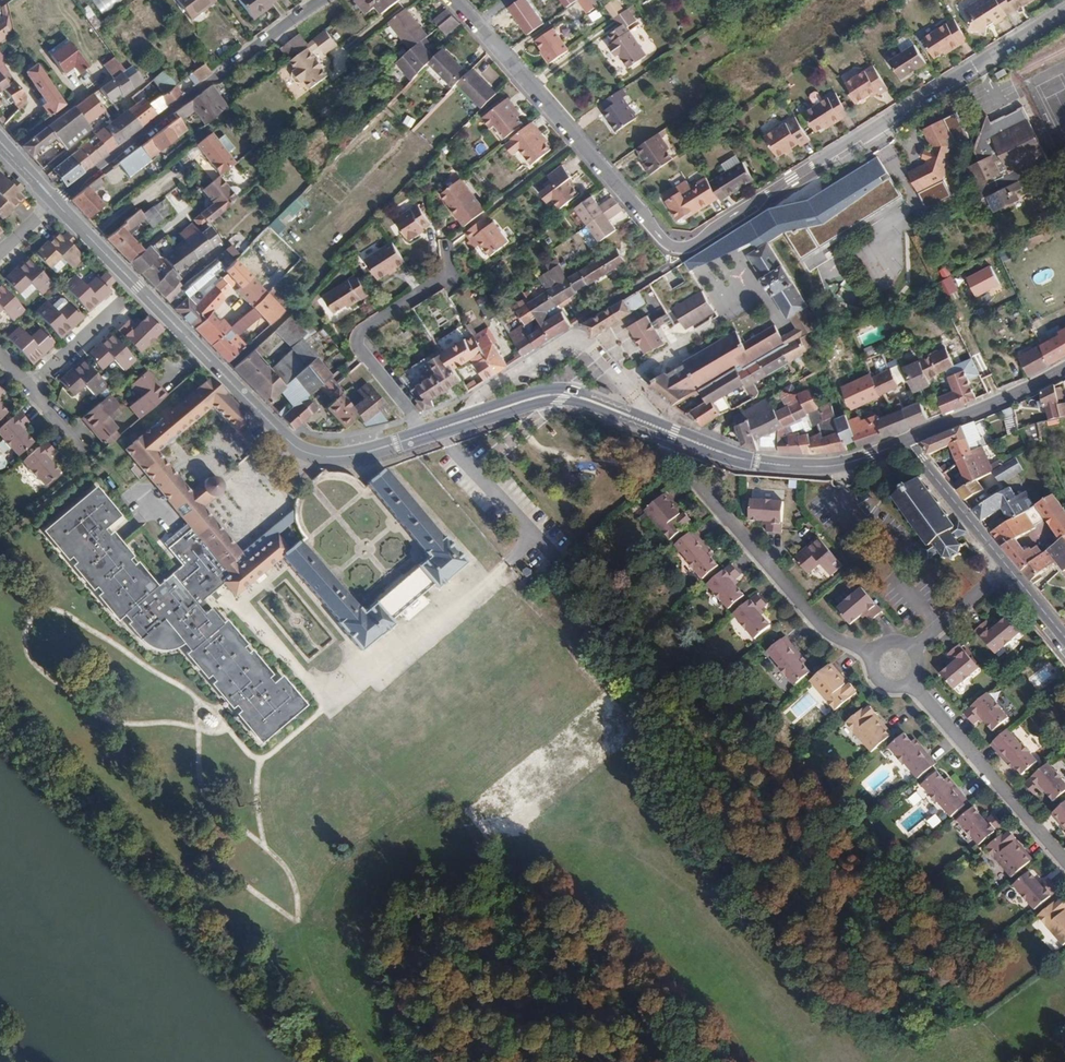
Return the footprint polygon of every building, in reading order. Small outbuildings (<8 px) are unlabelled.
[(91,1),(106,19),(130,0),(93,0),(91,1)] [(216,0),(176,0),(191,20),(216,0)] [(250,18),(273,0),(236,0),(250,18)] [(389,9),(400,0),(366,0),(373,9),(382,1),(389,9)] [(578,0),(588,13),(601,4),(598,0),(579,0),(578,0)] [(605,7),(614,18),(625,11),(617,0),(615,0),(605,7)] [(998,0),(982,0),(973,6),(974,8),(967,13),(973,24),(972,29),(987,32),(989,24),(994,21),(997,26),(1009,18),(1007,15),(998,0)] [(1007,15),(1015,10),(1016,11),(1033,0),(998,0),(1007,15)] [(87,19),(94,15),(88,5),(81,9),(87,19)] [(430,35),(407,8),(390,22),(413,49),(427,37),(428,37),(430,35)] [(453,16),(448,9),(436,19),(441,25),(453,16)] [(636,21),(628,9),(625,11),(614,18),(620,27),(625,23),(627,28),(636,21)] [(9,13),(4,16),(0,19),(0,43),(13,33),(9,13)] [(448,34),(461,24),(453,16),(441,25),(448,34)] [(954,50),(969,41),(955,19),(926,38),(931,46),(929,47),(936,58),(945,52),(952,48),(954,50)] [(646,56),(627,28),(625,23),(620,27),(616,30),(620,36),(613,41),(611,43),(612,44),(609,46),(616,56),(619,54),(629,68),(646,56)] [(544,56),(549,64),(568,50),(554,28),(536,41),(543,50),(546,55),(544,56)] [(339,45),(326,29),(315,39),(320,46),(326,54),(339,45)] [(609,35),(613,41),(620,36),(616,30),(609,35)] [(301,33),(292,41),(299,51),(309,44),(301,33)] [(413,49),(398,62),(413,79),(431,61),(436,56),(430,48),(434,44),(427,37),(413,49)] [(315,49),(320,46),(315,39),(310,42),(315,49)] [(283,48),(293,60),(302,54),(299,51),(292,41),(283,48)] [(311,88),(329,76),(323,68),(324,67),(318,59),(317,60),(312,52),(315,49),(310,42),(309,44),(299,51),(302,54),(293,60),(292,61),(298,69),(294,72),(293,77),(297,83),(301,83),(305,80),(311,88)] [(88,67),(70,43),(52,57),(64,73),(74,66),(80,74),(88,67)] [(929,63),(917,45),(893,62),(904,80),(929,63)] [(466,64),(446,46),(440,52),(436,56),(431,61),(451,79),(466,64)] [(192,72),(203,64),(194,52),(189,56),(195,64),(190,69),(192,72)] [(125,71),(116,60),(108,66),(116,77),(122,74),(125,71)] [(205,78),(211,74),(209,71),(203,64),(192,72),(188,75),(196,85),(205,78)] [(471,70),(466,64),(451,79),(457,85),(459,82),(471,70)] [(41,106),(49,117),(64,106),(37,65),(35,66),(13,82),(24,98),(37,90),(45,103),(41,106)] [(131,66),(125,71),(122,74),(126,80),(136,72),(131,66)] [(890,90),(875,66),(848,84),(854,93),(852,95),(859,105),(879,92),(881,96),(890,90)] [(174,68),(166,74),(176,84),(183,79),(174,68)] [(473,68),(471,70),(459,82),(485,107),(499,93),(473,68)] [(86,86),(94,84),(90,71),(82,74),(86,86)] [(175,85),(176,84),(166,74),(163,71),(152,80),(164,93),(175,85)] [(13,82),(6,72),(0,76),(7,86),(13,82)] [(122,74),(116,77),(100,89),(109,100),(120,93),(122,98),(133,90),(133,89),(142,82),(136,72),(126,80),(122,74)] [(25,105),(24,98),(13,82),(7,86),(3,90),(18,111),(25,105)] [(157,115),(183,96),(175,85),(164,93),(148,104),(157,115)] [(174,115),(177,119),(180,123),(196,112),(205,125),(227,107),(211,87),(174,115)] [(109,100),(100,89),(90,96),(104,111),(113,104),(109,100)] [(625,97),(621,90),(601,104),(605,111),(603,113),(616,133),(636,119),(622,100),(625,97)] [(816,90),(808,94),(814,104),(822,100),(816,90)] [(852,115),(838,94),(809,112),(814,120),(812,122),(819,133),(828,127),(834,123),(836,126),(852,115)] [(104,111),(90,96),(73,108),(86,124),(93,119),(104,111)] [(142,127),(157,115),(148,104),(143,99),(136,104),(128,111),(142,127)] [(515,113),(519,110),(509,99),(484,119),(493,129),(496,126),(507,139),(525,124),(519,118),(515,113)] [(1051,166),(1029,120),(1030,120),(1024,107),(992,123),(991,123),(994,129),(983,134),(982,133),(981,133),(979,159),(980,159),(981,161),(968,168),(984,199),(991,196),(1027,178),(1051,166)] [(55,138),(66,151),(90,131),(91,129),(86,124),(73,108),(68,110),(21,146),(30,157),(55,138)] [(142,127),(128,111),(121,116),(134,133),(142,127)] [(406,115),(403,124),(412,127),(415,118),(406,115)] [(116,147),(134,133),(121,116),(113,123),(103,130),(116,147)] [(991,123),(992,123),(989,116),(983,134),(994,129),(991,123)] [(803,148),(813,141),(797,118),(767,138),(780,158),(788,153),(794,149),(801,144),(803,148)] [(177,119),(150,139),(159,151),(186,131),(180,123),(177,119)] [(957,145),(944,120),(924,130),(933,148),(928,164),(910,172),(920,191),(946,179),(957,145)] [(543,134),(534,123),(512,140),(513,141),(507,146),(522,164),(530,167),(552,150),(547,144),(541,136),(543,134)] [(100,142),(108,153),(116,147),(103,130),(95,137),(100,142)] [(223,134),(218,139),(211,131),(194,146),(220,175),(235,162),(227,153),(234,147),(223,134)] [(541,136),(547,144),(550,142),(543,134),(541,136)] [(660,135),(638,151),(642,158),(644,156),(648,161),(643,164),(650,175),(673,159),(668,152),(671,150),(660,135)] [(95,137),(88,143),(92,149),(100,142),(95,137)] [(88,143),(79,150),(92,166),(108,153),(100,142),(92,149),(88,143)] [(79,150),(53,170),(66,186),(92,166),(79,150)] [(806,200),(767,209),(684,263),(690,270),(750,242),(755,251),(769,243),(783,233),(801,258),(901,197),(878,156),(806,200)] [(744,162),(711,183),(721,199),(722,201),(756,179),(744,162)] [(574,178),(563,165),(549,176),(554,183),(541,193),(550,203),(554,199),(563,209),(580,195),(569,181),(574,178)] [(20,193),(11,183),(0,172),(0,216),(4,220),(12,212),(11,210),(24,197),(20,193)] [(228,189),(218,176),(201,189),(213,204),(199,215),(207,224),(237,199),(228,189)] [(711,183),(706,177),(698,183),(700,187),(685,197),(681,199),(678,195),(668,202),(681,222),(687,218),(688,221),(721,199),(711,183)] [(104,184),(100,178),(87,188),(92,193),(104,184)] [(1032,188),(1027,178),(991,196),(997,209),(1017,199),(1014,192),(1022,188),(1023,192),(1032,188)] [(20,193),(23,190),(14,180),(11,183),(20,193)] [(465,229),(487,211),(461,180),(442,196),(448,203),(452,209),(450,210),(465,229)] [(237,199),(248,190),(244,186),(240,183),(236,184),(228,189),(237,199)] [(92,193),(87,188),(71,201),(87,219),(104,206),(92,193)] [(173,193),(166,199),(179,214),(186,207),(173,193)] [(623,211),(613,195),(599,205),(593,196),(575,207),(598,242),(617,230),(610,220),(623,211)] [(997,208),(991,196),(984,199),(980,201),(984,208),(987,206),(990,212),(997,208)] [(294,201),(268,224),(275,232),(301,209),(294,201)] [(125,224),(106,239),(119,253),(129,263),(144,251),(139,246),(130,236),(139,229),(137,225),(144,219),(151,229),(163,220),(153,207),(143,214),(139,210),(124,223),(125,224)] [(418,234),(423,230),(430,225),(418,207),(395,222),(408,241),(409,240),(411,242),(419,237),(418,234)] [(492,225),(486,218),(465,235),(471,243),(468,245),(474,253),(480,247),(478,245),(481,242),(485,248),(493,257),(510,243),(495,223),(492,225)] [(188,243),(186,244),(197,260),(220,243),(209,228),(199,235),(191,224),(180,232),(188,243)] [(72,247),(63,237),(59,233),(46,246),(44,245),(36,253),(39,257),(50,268),(61,258),(67,263),(73,269),(84,259),(72,247)] [(76,243),(67,233),(63,237),(72,247),(76,243)] [(165,234),(149,247),(159,256),(166,259),(177,251),(179,249),(165,234)] [(408,263),(394,242),(367,261),(381,282),(392,275),(390,273),(398,268),(399,269),(408,263)] [(813,333),(820,330),(806,308),(808,307),(769,243),(755,251),(749,256),(789,319),(791,318),(804,338),(813,333)] [(188,267),(197,260),(186,244),(177,251),(188,267)] [(215,259),(224,272),(235,260),(240,256),(231,246),(215,259)] [(144,251),(129,263),(163,298),(179,284),(182,280),(177,276),(172,269),(161,278),(149,265),(159,256),(149,247),(144,251)] [(172,269),(177,276),(188,267),(177,251),(166,259),(172,269)] [(589,285),(595,282),(613,270),(605,256),(593,263),(582,271),(588,285),(589,285)] [(556,257),(546,262),(549,269),(560,264),(556,257)] [(61,258),(50,268),(56,274),(67,263),(61,258)] [(5,279),(10,283),(20,294),(31,284),(37,290),(42,295),(53,284),(33,262),(29,259),(16,272),(14,270),(5,279)] [(187,298),(194,307),(224,272),(215,259),(188,282),(183,288),(181,291),(187,298)] [(224,272),(194,307),(205,320),(194,330),(210,346),(222,336),(229,329),(213,311),(224,298),(222,295),(235,283),(238,287),(236,290),(253,308),(267,293),(235,260),(224,272)] [(575,296),(579,293),(578,291),(570,278),(561,264),(551,270),(560,284),(550,291),(559,305),(575,296)] [(975,297),(1000,285),(991,265),(966,277),(975,297)] [(390,273),(392,275),(393,276),(400,271),(399,269),(398,268),(390,273)] [(582,271),(570,278),(578,291),(588,285),(582,271)] [(109,288),(115,282),(106,273),(100,279),(109,288)] [(112,292),(109,288),(100,279),(97,276),(86,286),(75,275),(64,285),(85,307),(88,311),(102,299),(103,300),(112,292)] [(371,295),(357,275),(348,281),(349,282),(325,298),(336,314),(348,307),(349,308),(361,300),(362,301),(371,295)] [(946,297),(959,290),(951,275),(938,283),(946,297)] [(544,282),(524,295),(529,304),(550,291),(544,282)] [(31,284),(20,294),(26,300),(37,290),(31,284)] [(179,284),(163,298),(169,304),(175,298),(181,291),(183,288),(179,284)] [(3,310),(14,321),(25,310),(5,289),(1,285),(0,286),(0,313),(3,310)] [(181,304),(187,298),(181,291),(175,298),(181,304)] [(543,345),(573,326),(563,311),(551,318),(547,312),(559,305),(550,291),(529,304),(522,308),(531,322),(537,318),(541,325),(533,330),(543,345)] [(645,304),(639,291),(585,325),(592,334),(594,337),(645,304)] [(647,316),(630,326),(647,354),(665,343),(655,330),(677,320),(686,329),(713,314),(701,291),(670,309),(672,312),(651,322),(647,316)] [(284,311),(267,293),(253,308),(260,315),(269,325),(284,311)] [(575,296),(559,305),(561,308),(577,299),(575,296)] [(205,320),(194,307),(187,298),(181,304),(174,309),(194,330),(205,320)] [(36,312),(56,333),(60,337),(73,324),(75,326),(84,317),(79,312),(69,302),(58,312),(47,301),(36,312)] [(551,318),(563,311),(561,308),(559,305),(547,312),(551,318)] [(237,337),(260,315),(253,308),(229,329),(237,337)] [(525,357),(543,345),(533,330),(533,329),(531,322),(522,308),(516,313),(524,326),(511,335),(525,357)] [(163,331),(148,316),(139,325),(136,322),(133,325),(128,321),(118,331),(140,353),(147,345),(148,346),(156,339),(156,338),(163,331)] [(309,336),(289,317),(275,332),(293,350),(303,341),(309,336)] [(533,329),(533,330),(541,325),(537,318),(531,322),(533,329)] [(460,328),(467,339),(468,341),(475,338),(466,324),(460,328)] [(19,327),(7,337),(31,363),(46,350),(47,352),(56,343),(51,339),(41,328),(30,338),(19,327)] [(781,348),(786,346),(774,327),(743,345),(735,332),(726,338),(744,367),(745,370),(758,362),(781,348)] [(229,329),(222,336),(230,345),(238,338),(237,337),(229,329)] [(1041,345),(1051,365),(1064,357),(1064,329),(1058,333),(1059,335),(1041,345)] [(475,338),(483,350),(494,344),(485,331),(475,338)] [(124,371),(136,361),(111,334),(88,354),(92,359),(102,370),(113,360),(124,371)] [(222,336),(210,346),(215,351),(227,364),(246,346),(238,338),(230,345),(222,336)] [(472,360),(487,381),(498,374),(483,350),(475,338),(468,341),(467,339),(443,354),(447,361),(451,366),(454,372),(472,360)] [(657,382),(667,390),(676,405),(699,391),(737,369),(738,370),(744,367),(726,338),(684,364),(689,372),(676,380),(668,375),(657,382)] [(809,354),(801,339),(786,346),(781,348),(791,364),(809,354)] [(258,347),(233,370),(268,405),(282,391),(294,379),(306,394),(329,376),(303,341),(293,350),(271,372),(258,357),(263,353),(258,347)] [(483,350),(498,374),(509,367),(494,344),(483,350)] [(1051,365),(1041,345),(1019,356),(1030,377),(1051,365)] [(769,375),(791,364),(781,348),(758,362),(769,375)] [(945,348),(920,361),(929,380),(947,370),(952,367),(954,366),(945,348)] [(95,397),(108,385),(87,363),(83,359),(59,380),(64,385),(74,396),(85,385),(95,397)] [(744,367),(738,370),(746,383),(755,398),(758,396),(759,392),(754,383),(769,375),(758,362),(745,370),(744,367)] [(667,375),(657,382),(668,375),(676,380),(689,372),(684,364),(667,375)] [(930,386),(920,364),(905,369),(915,392),(930,386)] [(897,383),(905,381),(899,365),(891,367),(897,383)] [(436,376),(446,392),(462,382),(454,372),(451,366),(436,376)] [(951,384),(957,382),(952,367),(947,370),(951,384)] [(706,403),(688,414),(703,426),(722,414),(721,412),(731,407),(725,397),(746,383),(737,369),(699,391),(706,403)] [(890,369),(872,378),(881,395),(884,394),(898,387),(890,369)] [(140,419),(167,396),(154,381),(156,380),(148,371),(132,385),(142,397),(130,407),(140,419)] [(430,402),(446,392),(436,376),(419,387),(430,402)] [(983,377),(985,390),(995,389),(993,376),(983,377)] [(212,406),(237,431),(244,424),(244,413),(209,378),(125,451),(151,483),(171,468),(157,452),(212,406)] [(881,395),(872,378),(863,382),(862,379),(843,388),(853,409),(881,395)] [(294,379),(282,391),(294,406),(306,394),(294,379)] [(938,399),(943,414),(965,405),(957,382),(951,384),(954,392),(938,399)] [(367,429),(388,424),(378,411),(385,405),(368,383),(358,391),(364,399),(354,408),(360,414),(357,416),(367,429)] [(1059,405),(1055,386),(1043,393),(1040,394),(1043,409),(1046,408),(1049,421),(1063,418),(1059,405)] [(335,400),(326,408),(345,429),(357,416),(360,414),(354,408),(342,394),(339,389),(331,396),(335,400)] [(811,389),(800,394),(802,400),(808,416),(820,410),(818,406),(811,389)] [(294,406),(281,419),(293,431),(303,422),(318,409),(306,394),(294,406)] [(102,442),(105,440),(115,430),(118,428),(108,416),(120,406),(110,395),(81,419),(102,442)] [(775,408),(769,398),(731,418),(731,419),(744,444),(759,449),(750,421),(775,408)] [(777,413),(784,427),(808,416),(802,400),(777,413)] [(827,452),(848,449),(846,444),(857,439),(850,422),(847,414),(841,417),(839,412),(835,413),(830,401),(818,406),(820,410),(825,423),(829,422),(836,419),(841,431),(833,435),(823,438),(827,452)] [(413,407),(419,414),(425,411),(419,402),(413,407)] [(894,413),(904,409),(902,402),(891,408),(894,413)] [(904,409),(911,426),(928,420),(921,402),(915,404),(904,409)] [(779,429),(784,427),(777,413),(775,408),(750,421),(759,449),(767,450),(764,436),(779,429)] [(1003,410),(1008,433),(1018,430),(1012,408),(1003,410)] [(884,437),(911,426),(904,409),(894,413),(880,418),(879,416),(863,422),(861,417),(850,422),(857,439),(859,446),(884,437)] [(0,427),(0,434),(3,438),(2,439),(9,447),(11,447),(17,454),(33,441),(23,430),(21,427),(24,425),(29,421),(20,410),(0,427)] [(813,428),(819,426),(825,423),(820,410),(808,416),(813,428)] [(829,422),(833,435),(841,431),(836,419),(829,422)] [(973,454),(981,450),(985,447),(975,422),(963,428),(968,441),(973,454)] [(1029,441),(1043,438),(1039,424),(1026,427),(1029,441)] [(827,452),(823,438),(822,434),(811,438),(809,434),(801,437),(800,434),(788,436),(784,427),(779,429),(778,439),(780,451),(813,454),(827,452)] [(924,444),(930,457),(952,448),(968,441),(963,428),(924,444)] [(767,450),(780,451),(778,439),(779,429),(764,436),(767,450)] [(105,440),(110,445),(120,436),(115,430),(105,440)] [(45,440),(22,460),(29,468),(28,469),(36,477),(37,476),(44,484),(59,471),(49,460),(47,457),(50,454),(55,451),(45,440)] [(952,448),(959,464),(975,457),(973,454),(968,441),(952,448)] [(978,480),(993,472),(981,450),(973,454),(975,457),(959,464),(968,486),(978,480)] [(1000,484),(1024,473),(1017,458),(993,470),(1000,484)] [(174,471),(171,468),(151,483),(155,487),(159,492),(177,475),(174,471)] [(442,538),(385,469),(367,483),(369,485),(429,558),(362,612),(300,541),(290,550),(282,556),(339,621),(337,622),(362,652),(394,626),(391,622),(433,587),(436,591),(467,565),(444,537),(442,538)] [(108,537),(103,530),(115,519),(95,494),(48,532),(69,557),(75,565),(94,588),(100,595),(119,618),(121,616),(128,624),(140,639),(143,641),(145,643),(147,645),(150,646),(152,647),(155,648),(158,648),(161,649),(164,649),(169,648),(172,647),(175,646),(177,644),(179,643),(181,645),(188,653),(207,677),(213,684),(232,707),(238,714),(258,739),(297,707),(277,682),(272,686),(266,679),(247,656),(241,649),(222,626),(202,602),(222,584),(233,597),(235,595),(282,556),(290,550),(278,535),(248,560),(202,505),(213,496),(214,496),(216,496),(218,495),(219,494),(220,494),(221,493),(222,491),(223,489),(223,486),(222,483),(221,481),(220,480),(219,479),(217,477),(215,477),(212,476),(210,477),(207,479),(206,479),(205,481),(204,483),(203,484),(192,493),(177,475),(159,492),(190,530),(167,550),(181,567),(155,588),(153,590),(133,567),(127,559),(108,537)] [(955,527),(917,478),(904,488),(891,498),(923,542),(928,547),(922,551),(929,561),(939,554),(943,559),(950,560),(959,554),(961,546),(957,541),(967,533),(960,523),(955,527)] [(985,491),(978,480),(968,486),(958,492),(966,502),(985,491)] [(1021,482),(1012,487),(1017,495),(1025,491),(1021,482)] [(115,519),(118,517),(95,489),(43,532),(66,560),(69,557),(48,532),(95,494),(115,519)] [(1011,522),(1025,513),(1010,489),(974,512),(977,516),(982,522),(1003,510),(1011,522)] [(679,511),(681,509),(669,494),(648,512),(673,542),(694,524),(692,522),(693,520),(687,514),(686,515),(684,512),(682,514),(679,511)] [(1021,570),(1043,554),(1039,549),(1033,553),(1030,550),(1026,553),(1016,540),(1046,522),(1060,541),(1064,538),(1064,511),(1063,508),(1054,496),(1025,513),(1011,522),(992,534),(1004,548),(1021,570)] [(806,506),(814,516),(824,508),(816,499),(806,506)] [(750,522),(763,523),(769,523),(768,527),(767,533),(781,534),(784,504),(774,503),(773,502),(762,501),(762,502),(752,502),(750,522)] [(694,532),(675,548),(688,564),(686,566),(694,576),(695,575),(702,583),(719,569),(711,560),(700,547),(704,544),(694,532)] [(130,557),(111,534),(108,537),(127,559),(130,557)] [(1060,541),(1043,554),(1021,570),(1032,583),(1058,563),(1054,559),(1058,556),(1064,565),(1064,538),(1060,541)] [(842,566),(819,539),(805,552),(804,550),(795,558),(809,574),(820,564),(830,577),(842,566)] [(715,557),(704,544),(700,547),(711,560),(715,557)] [(94,588),(75,565),(72,567),(91,590),(94,588)] [(155,588),(136,565),(133,567),(153,590),(155,588)] [(741,577),(732,566),(709,586),(716,594),(715,595),(722,603),(723,602),(730,610),(735,606),(740,602),(746,597),(737,587),(734,584),(737,581),(741,577)] [(527,568),(523,571),(523,577),(527,579),(532,576),(532,571),(527,568)] [(851,627),(861,618),(864,615),(867,619),(871,624),(883,613),(863,591),(854,599),(853,597),(845,604),(846,605),(838,612),(851,627)] [(119,618),(100,595),(97,597),(116,621),(119,618)] [(767,607),(758,596),(735,616),(742,624),(741,625),(747,633),(749,632),(756,640),(771,627),(762,617),(760,614),(763,611),(767,607)] [(1009,620),(999,628),(995,632),(991,628),(988,624),(977,633),(997,656),(1005,649),(1006,649),(1014,643),(1014,642),(1022,635),(1009,620)] [(244,646),(225,623),(222,626),(241,649),(244,646)] [(140,639),(128,624),(125,626),(140,643),(143,646),(145,647),(148,649),(151,650),(154,651),(158,652),(164,652),(171,651),(174,650),(177,648),(179,646),(181,645),(179,643),(177,644),(175,646),(172,647),(169,648),(164,649),(161,649),(158,648),(155,648),(152,647),(150,646),(147,645),(145,643),(143,641),(140,639)] [(785,639),(768,653),(765,655),(777,670),(775,671),(784,682),(785,682),(792,690),(810,675),(802,666),(801,667),(790,653),(794,649),(785,639)] [(949,656),(953,661),(956,664),(952,667),(942,676),(955,691),(963,684),(964,685),(972,678),(972,677),(980,670),(960,647),(949,656)] [(801,667),(802,666),(805,663),(794,649),(790,653),(801,667)] [(207,677),(188,653),(185,656),(204,679),(207,677)] [(250,654),(247,656),(266,679),(269,677),(250,654)] [(832,665),(811,683),(837,713),(858,695),(856,693),(857,691),(852,685),(850,686),(848,684),(846,686),(843,682),(845,680),(832,665)] [(238,714),(235,716),(258,744),(302,708),(280,680),(277,682),(297,707),(258,739),(238,714)] [(232,707),(213,684),(210,686),(229,709),(232,707)] [(995,704),(988,696),(965,716),(975,726),(979,723),(982,720),(986,724),(994,733),(1009,721),(1002,712),(1003,711),(997,704),(995,704)] [(847,726),(873,756),(894,737),(881,722),(879,724),(876,721),(878,719),(876,716),(878,715),(872,708),(870,709),(868,707),(847,726)] [(1030,718),(1024,723),(1034,737),(1041,731),(1030,718)] [(733,731),(728,735),(733,743),(739,739),(733,731)] [(1024,745),(1011,731),(991,747),(1001,758),(1005,754),(1017,768),(1016,769),(1024,778),(1041,763),(1034,755),(1035,754),(1026,743),(1024,745)] [(918,784),(937,767),(928,756),(924,760),(913,747),(913,746),(905,736),(887,752),(894,759),(894,760),(904,771),(905,770),(918,784)] [(916,743),(913,746),(913,747),(924,760),(928,756),(916,743)] [(1013,772),(1016,769),(1017,768),(1005,754),(1001,758),(1013,772)] [(1048,766),(1026,786),(1035,797),(1039,793),(1042,790),(1046,794),(1055,804),(1064,795),(1064,786),(1062,783),(1064,782),(1057,774),(1055,774),(1048,766)] [(938,807),(951,822),(970,805),(960,794),(957,797),(945,784),(946,783),(938,775),(921,790),(927,797),(926,798),(936,809),(938,807)] [(957,797),(960,794),(949,780),(946,783),(945,784),(957,797)] [(1052,817),(1064,832),(1064,806),(1052,817)] [(980,849),(1004,828),(994,817),(990,821),(987,825),(983,821),(974,811),(959,824),(966,832),(965,833),(972,841),(973,841),(980,849)] [(987,851),(1013,881),(1034,863),(1021,848),(1018,850),(1015,846),(1017,844),(1016,843),(1017,841),(1011,834),(1009,836),(1008,833),(987,851)] [(1037,913),(1060,893),(1051,882),(1046,886),(1043,888),(1039,885),(1031,875),(1016,888),(1023,896),(1022,897),(1028,905),(1029,904),(1037,913)] [(1063,903),(1062,904),(1060,901),(1039,920),(1064,949),(1064,905),(1063,903)]
